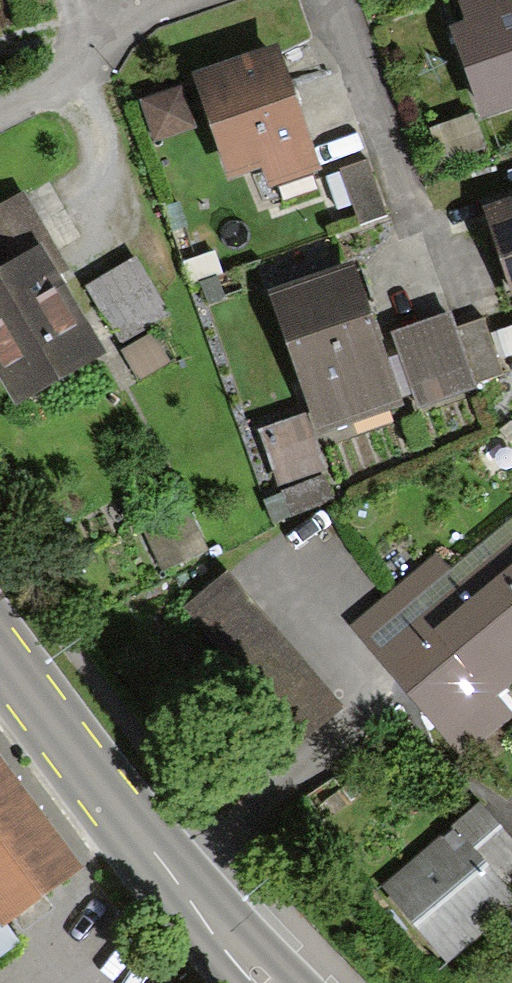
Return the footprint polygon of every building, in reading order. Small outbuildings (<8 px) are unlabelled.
[(35,0),(0,0),(0,28),(40,16),(35,0)] [(465,19),(448,25),(483,117),(511,106),(511,0),(458,0),(465,19)] [(276,45),(190,75),(227,179),(260,168),(267,188),(320,169),(276,45)] [(181,87),(140,102),(156,145),(196,131),(181,87)] [(486,146),(474,112),(436,125),(448,159),(486,146)] [(367,161),(340,171),(361,228),(388,217),(367,161)] [(14,402),(102,356),(17,196),(0,205),(0,376),(14,402)] [(492,204),(511,277),(511,198),(492,204)] [(140,258),(86,289),(116,341),(170,310),(140,258)] [(355,270),(272,295),(313,428),(396,402),(355,270)] [(451,316),(392,336),(418,412),(478,392),(475,386),(457,330),(451,316)] [(486,321),(457,330),(475,386),(504,377),(486,321)] [(154,333),(121,351),(137,379),(169,361),(154,333)] [(509,382),(479,392),(489,421),(511,413),(511,391),(509,382)] [(298,420),(254,435),(272,490),(316,476),(298,420)] [(182,514),(141,531),(156,569),(198,552),(182,514)] [(455,569),(441,552),(353,623),(463,759),(511,719),(511,717),(493,693),(511,678),(511,523),(455,569)] [(336,703),(221,572),(176,612),(291,742),(336,703)] [(0,755),(0,924),(2,927),(6,923),(83,867),(0,755)] [(481,803),(381,888),(444,962),(511,905),(511,896),(506,889),(511,884),(511,839),(481,803)] [(0,924),(0,957),(20,941),(6,923),(2,927),(0,924)]
